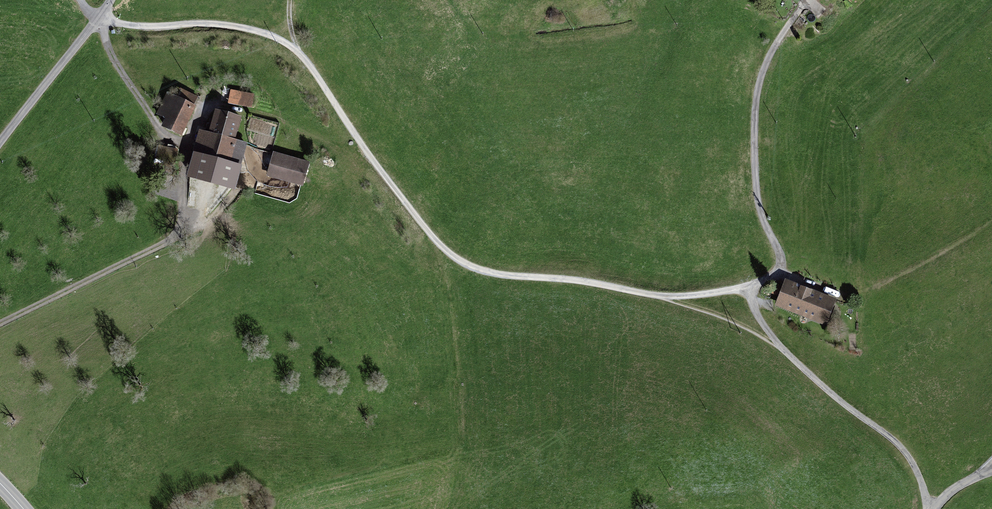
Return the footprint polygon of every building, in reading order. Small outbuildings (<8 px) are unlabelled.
[(168,115),(165,122),(183,130),(197,97),(171,86),(160,112),(168,115)] [(252,107),(255,92),(238,88),(234,103),(252,107)] [(210,135),(197,138),(186,178),(234,191),(247,147),(235,143),(240,125),(215,118),(210,135)] [(307,168),(269,159),(264,180),(302,189),(307,168)] [(832,302),(786,284),(779,302),(825,321),(829,310),(833,311),(834,308),(830,307),(832,302)]
